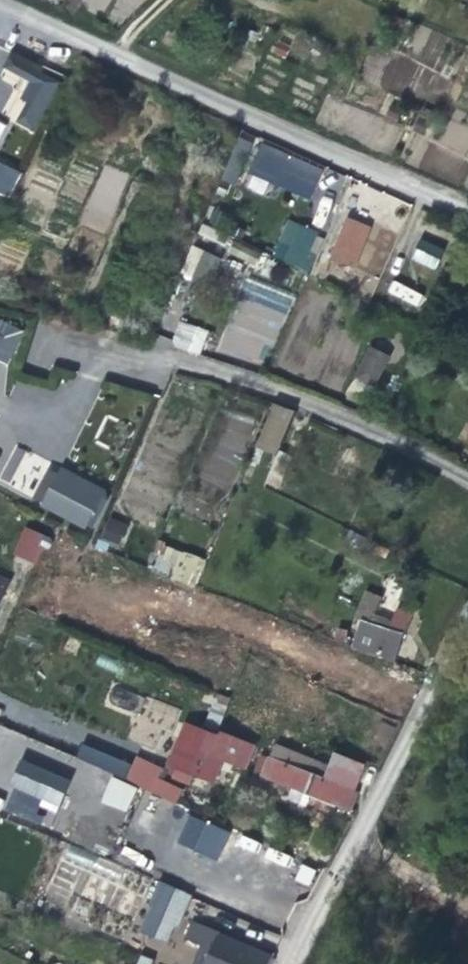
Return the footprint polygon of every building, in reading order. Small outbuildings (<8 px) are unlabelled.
[(62,73),(9,49),(0,70),(0,75),(25,86),(20,99),(25,101),(15,124),(35,133),(62,73)] [(381,76),(381,90),(407,90),(407,76),(381,76)] [(239,181),(247,142),(234,139),(226,179),(239,181)] [(309,168),(261,148),(251,173),(278,185),(276,192),(311,206),(324,175),(309,168)] [(9,198),(21,172),(0,163),(0,194),(9,198)] [(287,220),(271,257),(309,272),(324,235),(287,220)] [(359,226),(348,222),(332,262),(354,274),(373,232),(359,226)] [(436,269),(443,247),(418,239),(411,261),(436,269)] [(181,274),(210,285),(220,256),(191,246),(181,274)] [(259,319),(255,330),(278,338),(292,295),(248,280),(238,312),(259,319)] [(170,344),(199,356),(209,332),(180,320),(170,344)] [(354,373),(369,381),(380,362),(364,354),(354,373)] [(272,403),(254,446),(276,455),(294,412),(272,403)] [(223,412),(214,434),(210,432),(192,477),(229,491),(255,425),(223,412)] [(262,485),(275,457),(271,455),(257,486),(272,492),(273,490),(262,485)] [(285,461),(275,457),(262,485),(273,490),(285,461)] [(43,512),(86,534),(106,495),(63,473),(43,512)] [(123,526),(109,520),(102,537),(116,542),(123,526)] [(11,559),(27,565),(40,533),(25,527),(11,559)] [(162,545),(153,574),(195,586),(204,557),(162,545)] [(11,582),(0,578),(0,609),(11,582)] [(371,651),(385,608),(373,604),(368,616),(363,614),(351,644),(371,651)] [(338,640),(351,644),(363,614),(356,612),(353,621),(345,619),(338,640)] [(211,783),(224,751),(240,757),(244,747),(228,740),(227,743),(189,728),(178,754),(172,767),(211,783)] [(363,769),(334,757),(323,782),(270,760),(263,776),(292,788),(287,799),(300,804),(305,793),(321,800),(351,811),(357,795),(354,794),(363,769)] [(34,821),(40,806),(56,812),(70,779),(23,759),(3,808),(34,821)] [(162,771),(139,761),(128,784),(140,788),(177,805),(182,792),(159,782),(162,771)] [(177,844),(217,859),(229,831),(188,815),(177,844)] [(295,881),(310,885),(315,869),(299,864),(295,881)] [(167,888),(159,909),(184,919),(193,898),(167,888)] [(269,958),(217,936),(206,963),(266,963),(269,958)]
